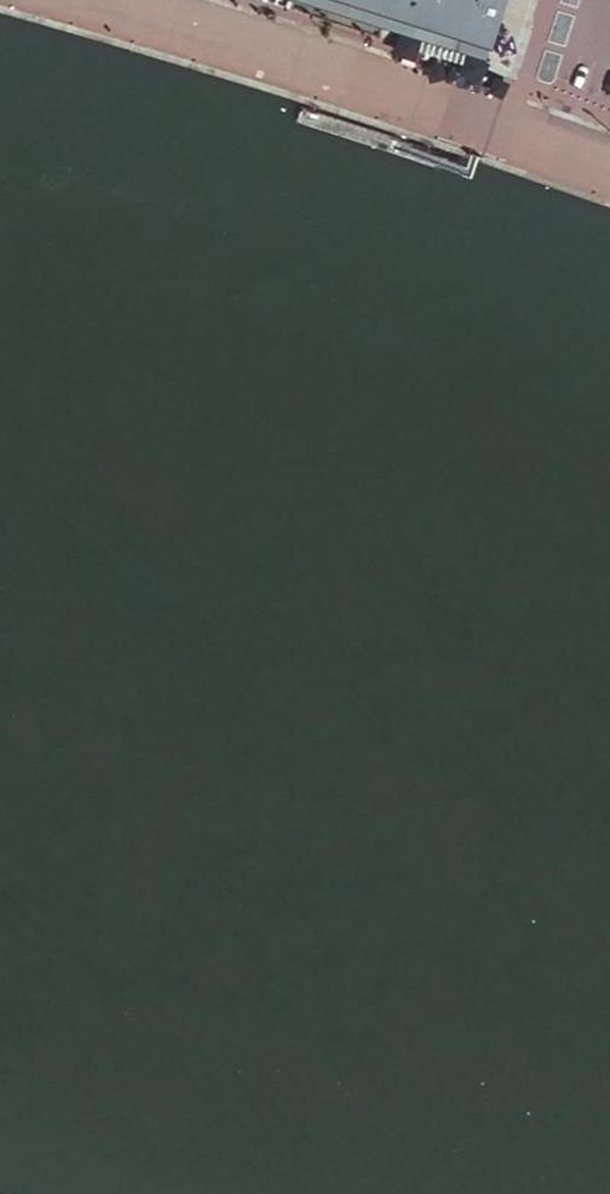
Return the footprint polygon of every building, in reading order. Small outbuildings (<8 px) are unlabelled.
[(514,0),(381,0),(502,38),(514,0)]
